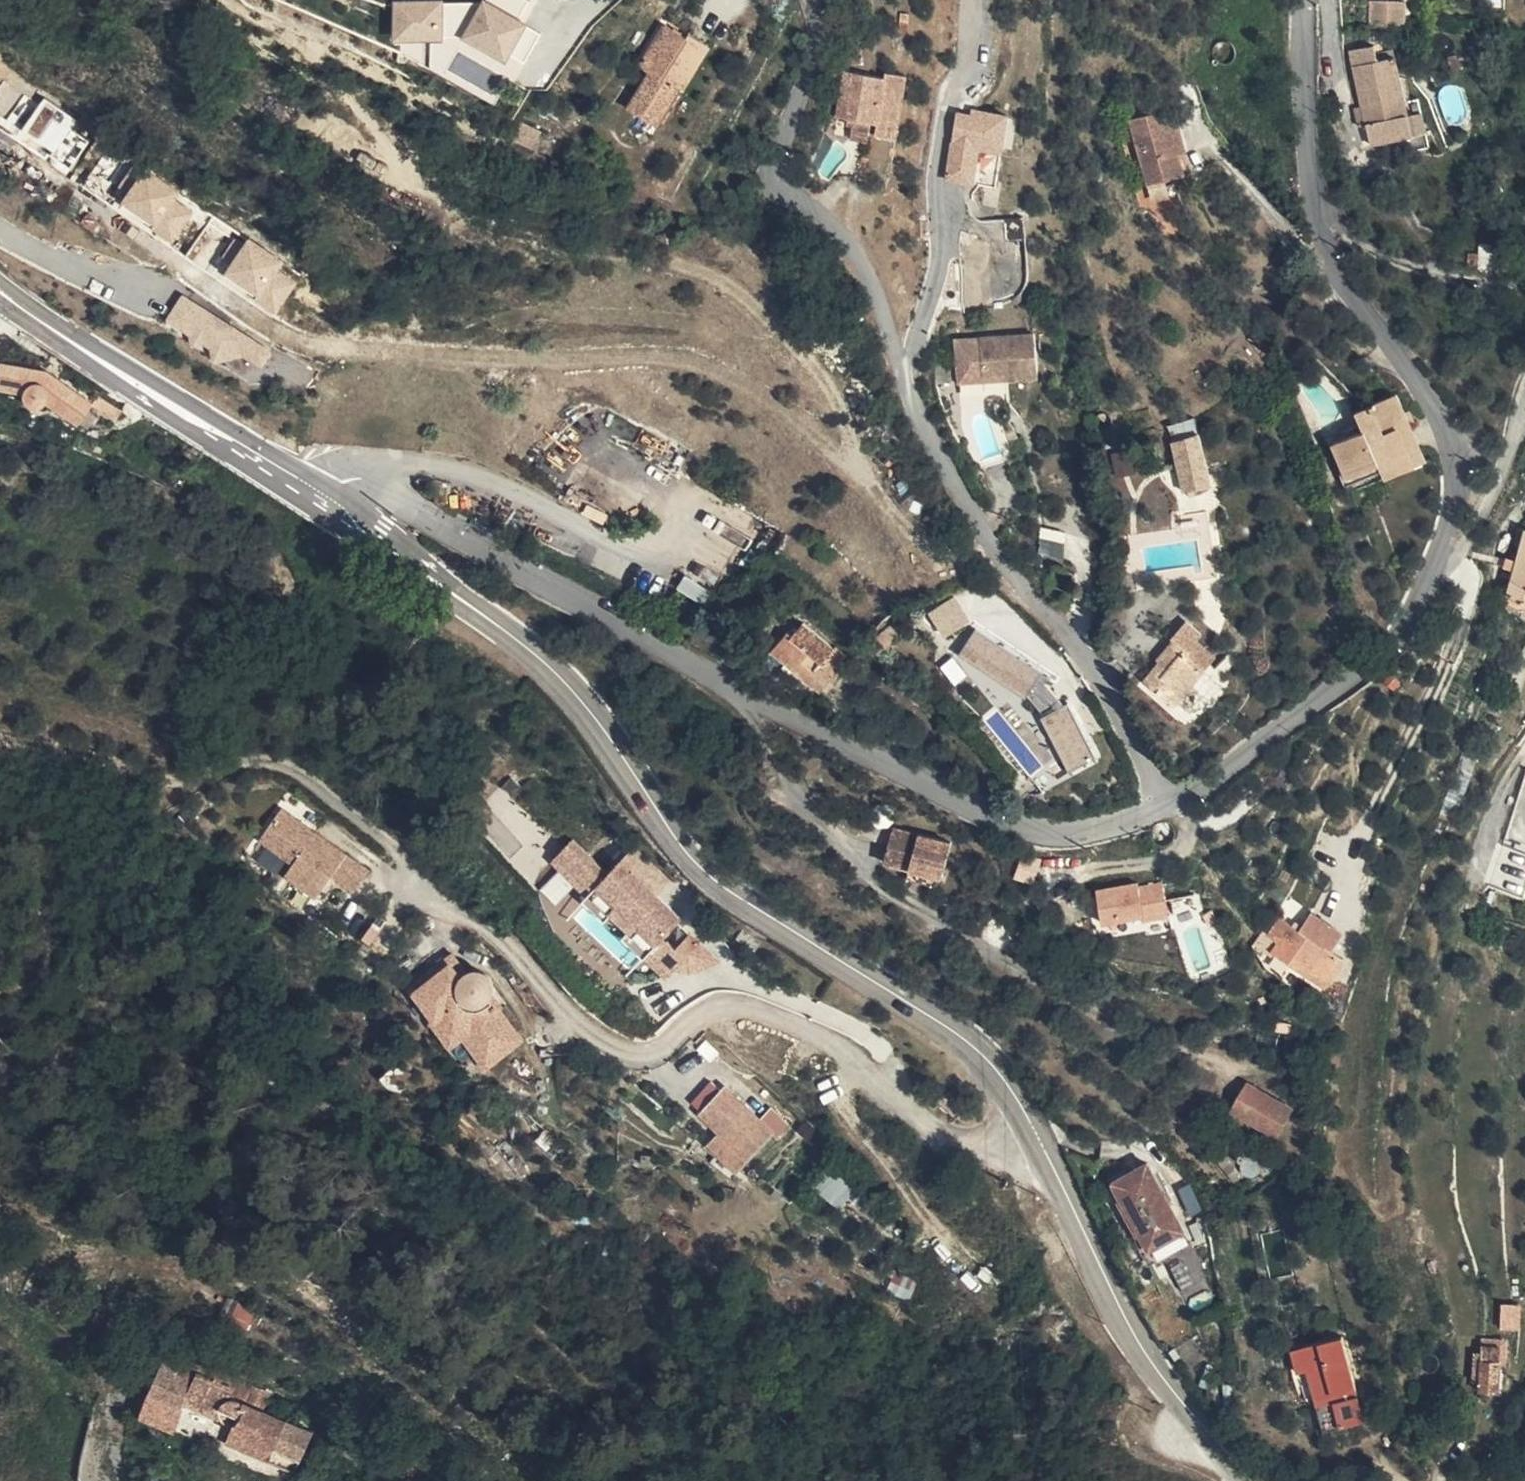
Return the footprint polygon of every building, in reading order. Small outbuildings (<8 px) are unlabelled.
[(401,29),(470,26),(533,57),(551,20),(510,0),(400,0),(401,29)] [(1401,5),(1367,3),(1365,30),(1400,32),(1401,5)] [(684,78),(685,79),(709,40),(690,27),(668,14),(642,56),(653,63),(631,97),(660,115),(684,78)] [(690,27),(709,40),(713,35),(693,22),(690,27)] [(1355,105),(1360,104),(1363,122),(1359,123),(1364,146),(1420,136),(1412,100),(1398,103),(1389,59),(1378,61),(1373,62),(1370,47),(1344,51),(1355,105)] [(1378,61),(1389,59),(1388,52),(1377,54),(1378,61)] [(858,109),(874,111),(881,112),(879,124),(900,126),(908,62),(887,60),(887,65),(846,60),(841,108),(858,109)] [(1012,106),(976,100),(975,105),(974,112),(961,110),(950,169),(977,174),(983,139),(1005,142),(1012,106)] [(975,105),(962,102),(961,110),(974,112),(975,105)] [(21,131),(55,154),(74,127),(39,104),(21,131)] [(1359,123),(1363,122),(1360,104),(1355,105),(1359,123)] [(874,111),(858,109),(856,127),(873,129),(874,111)] [(1204,156),(1211,154),(1201,118),(1181,123),(1178,113),(1166,116),(1171,157),(1178,183),(1209,175),(1204,156)] [(1154,120),(1171,185),(1178,183),(1171,157),(1166,116),(1154,120)] [(977,174),(999,178),(1005,142),(983,139),(977,174)] [(144,169),(119,209),(174,243),(193,212),(171,198),(176,189),(144,169)] [(297,283),(278,271),(284,262),(247,238),(222,278),(277,313),(297,283)] [(267,358),(274,346),(188,293),(171,320),(219,349),(250,347),(267,358)] [(1004,374),(1028,372),(1028,377),(1061,375),(1057,331),(977,337),(979,359),(1003,357),(1004,374)] [(290,365),(319,380),(324,371),(327,367),(306,355),(303,360),(296,356),(290,365)] [(979,359),(980,381),(1028,377),(1028,372),(1004,374),(1003,357),(979,359)] [(64,369),(18,362),(15,393),(48,397),(48,398),(49,401),(51,403),(54,404),(56,405),(59,404),(61,403),(64,402),(65,399),(97,421),(111,401),(64,369)] [(961,382),(972,381),(971,362),(959,363),(961,382)] [(1426,469),(1398,401),(1358,418),(1359,420),(1349,424),(1354,436),(1362,433),(1364,437),(1336,449),(1350,481),(1379,468),(1383,478),(1386,486),(1426,469)] [(1173,438),(1196,434),(1193,421),(1170,426),(1173,438)] [(1203,458),(1204,459),(1231,451),(1225,429),(1214,432),(1197,438),(1203,458)] [(1103,457),(1121,499),(1143,490),(1125,447),(1103,457)] [(1231,454),(1231,451),(1204,459),(1212,487),(1214,487),(1216,495),(1224,494),(1221,485),(1239,481),(1231,454)] [(1354,490),(1383,478),(1379,468),(1350,481),(1354,490)] [(1042,529),(1037,555),(1061,559),(1065,534),(1042,529)] [(1507,604),(1524,613),(1524,541),(1507,604)] [(955,596),(927,611),(941,637),(969,623),(955,596)] [(1196,635),(1198,637),(1200,639),(1192,649),(1169,678),(1187,692),(1194,683),(1207,693),(1239,653),(1219,637),(1224,631),(1210,618),(1196,635)] [(988,651),(1058,692),(1072,714),(1100,768),(1125,748),(1093,697),(1074,681),(1080,673),(1003,627),(988,651)] [(855,690),(878,661),(874,658),(877,653),(845,629),(835,642),(822,632),(806,653),(855,690)] [(1189,647),(1192,649),(1200,639),(1198,637),(1189,647)] [(1207,693),(1194,683),(1187,692),(1199,703),(1207,693)] [(513,797),(521,792),(512,779),(483,798),(498,819),(486,827),(523,882),(546,866),(534,849),(544,843),(513,797)] [(360,883),(374,864),(287,802),(266,831),(299,855),(291,867),(322,889),(338,867),(360,883)] [(911,818),(898,849),(922,859),(948,869),(954,872),(967,841),(911,818)] [(588,837),(573,853),(609,887),(603,893),(599,897),(602,900),(621,918),(636,902),(654,920),(639,935),(660,955),(661,955),(680,935),(694,920),(698,916),(672,891),(667,896),(658,887),(663,882),(637,858),(624,871),(588,837)] [(609,887),(573,853),(567,859),(603,893),(609,887)] [(944,879),(948,869),(922,859),(918,869),(944,879)] [(1164,881),(1095,889),(1099,927),(1168,920),(1164,881)] [(672,891),(663,882),(658,887),(667,896),(672,891)] [(1368,955),(1378,938),(1346,918),(1335,936),(1347,943),(1364,954),(1368,955)] [(1331,968),(1347,943),(1335,936),(1325,931),(1314,924),(1303,943),(1314,950),(1310,956),(1323,963),(1331,968)] [(716,940),(706,931),(692,947),(683,938),(671,952),(689,969),(716,940)] [(683,938),(680,935),(661,955),(683,976),(689,969),(671,952),(683,938)] [(1321,971),(1323,968),(1344,982),(1361,953),(1364,954),(1347,943),(1331,968),(1323,963),(1319,968),(1321,971)] [(468,1020),(491,1053),(528,1030),(493,984),(497,976),(497,965),(488,957),(479,954),(473,956),(466,961),(457,947),(416,974),(456,1028),(468,1020)] [(1344,982),(1355,989),(1361,953),(1344,982)] [(1330,992),(1336,996),(1344,982),(1323,968),(1321,971),(1330,992)] [(1314,982),(1330,992),(1321,971),(1314,982)] [(775,1121),(730,1077),(707,1101),(727,1121),(752,1145),(775,1121)] [(948,1096),(956,1086),(954,1083),(944,1092),(948,1096)] [(956,1086),(948,1096),(959,1108),(968,1099),(956,1086)] [(1303,1138),(1319,1111),(1276,1087),(1260,1114),(1303,1138)] [(713,1150),(742,1172),(749,1164),(741,1156),(752,1145),(727,1121),(715,1132),(723,1139),(713,1150)] [(1179,1241),(1213,1222),(1176,1157),(1143,1175),(1179,1241)] [(1500,1304),(1499,1329),(1519,1330),(1520,1304),(1500,1304)] [(230,1321),(247,1329),(254,1314),(237,1306),(230,1321)] [(1327,1383),(1365,1371),(1350,1320),(1311,1331),(1327,1383)] [(1299,1335),(1315,1386),(1327,1383),(1311,1331),(1299,1335)] [(1507,1376),(1507,1385),(1524,1387),(1524,1341),(1508,1340),(1508,1348),(1507,1376)] [(188,1374),(220,1394),(225,1387),(269,1414),(259,1432),(296,1455),(340,1430),(269,1386),(274,1378),(263,1371),(266,1366),(254,1359),(251,1364),(240,1358),(234,1367),(204,1349),(188,1374)] [(188,1374),(175,1394),(207,1413),(220,1394),(188,1374)] [(340,1430),(296,1455),(323,1471),(346,1433),(340,1430)]
